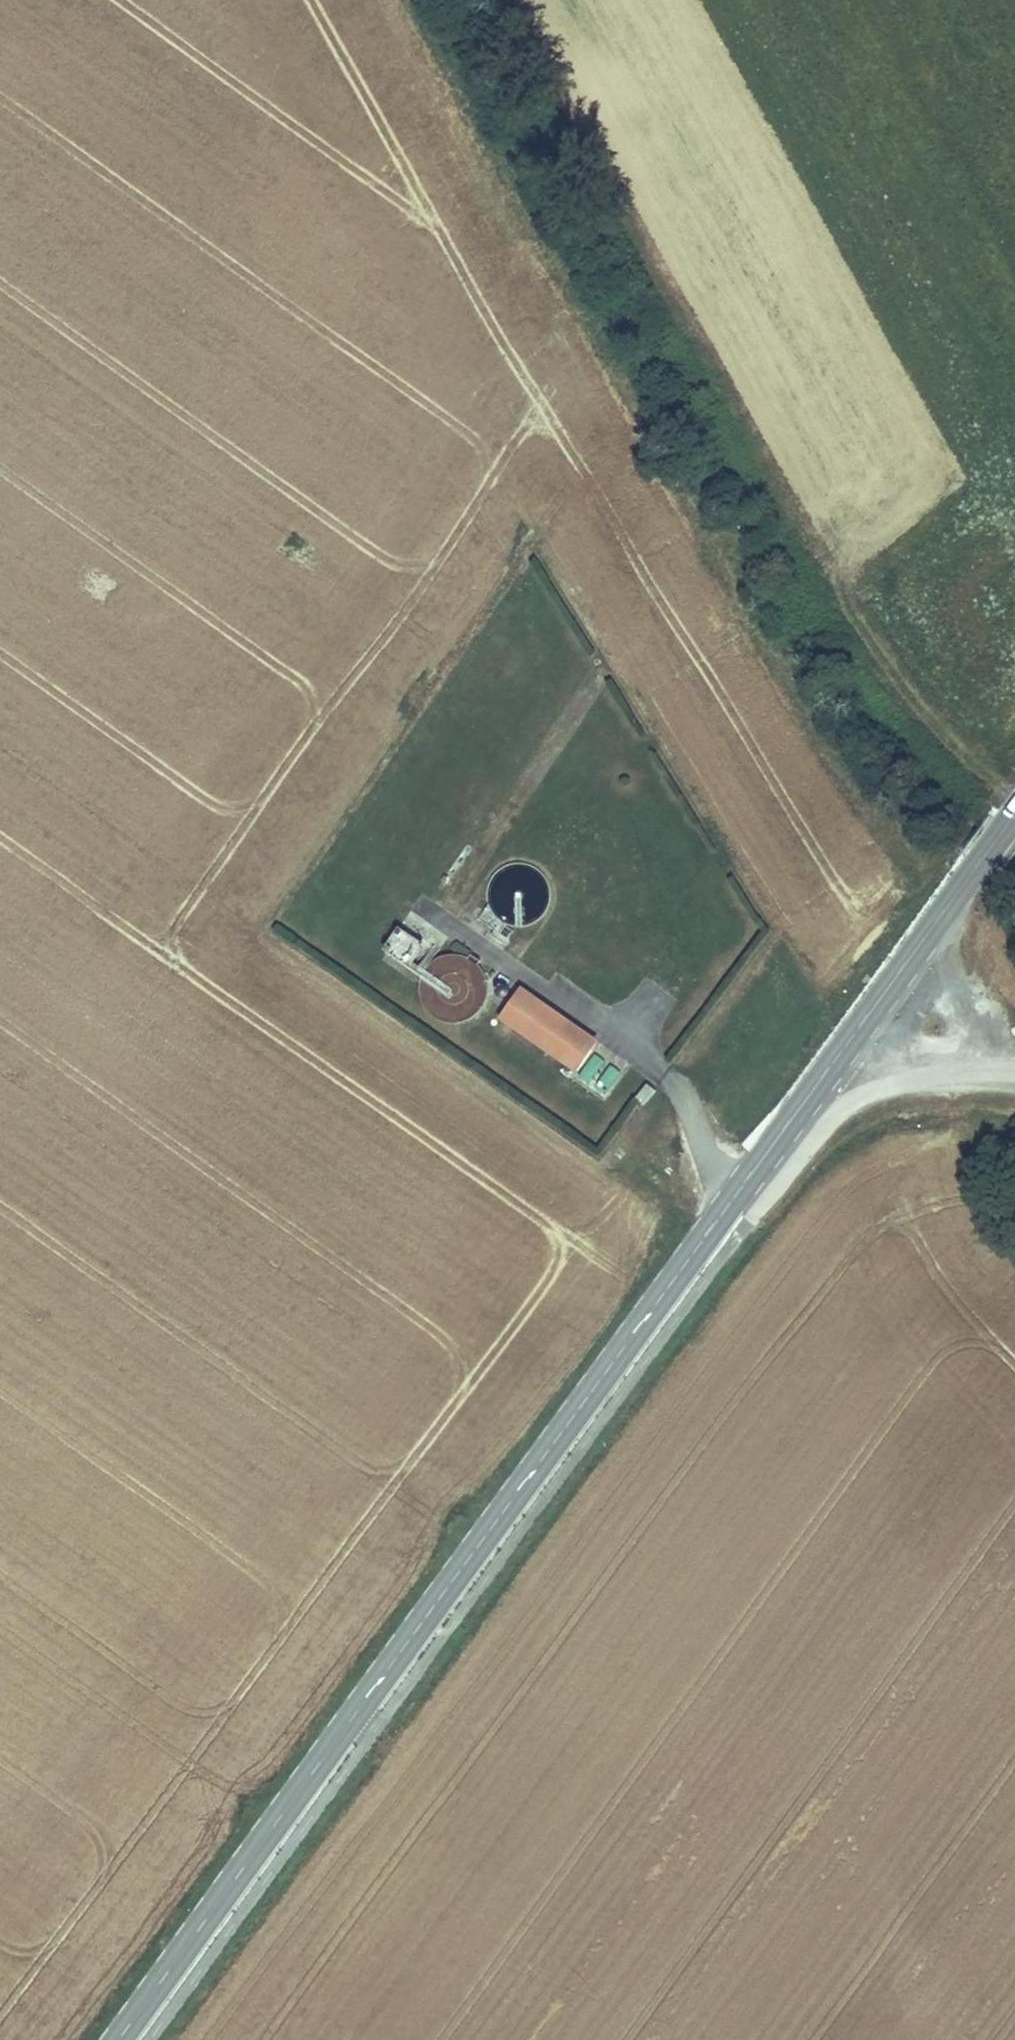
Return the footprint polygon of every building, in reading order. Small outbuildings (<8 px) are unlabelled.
[(383,958),(406,972),(422,947),(399,932),(383,958)] [(597,1052),(534,1007),(539,1001),(525,991),(506,1018),(583,1073),(597,1052)] [(534,1007),(597,1052),(602,1046),(539,1001),(534,1007)] [(596,1084),(606,1092),(620,1075),(610,1067),(596,1084)] [(641,1101),(649,1108),(660,1094),(652,1087),(641,1101)]
